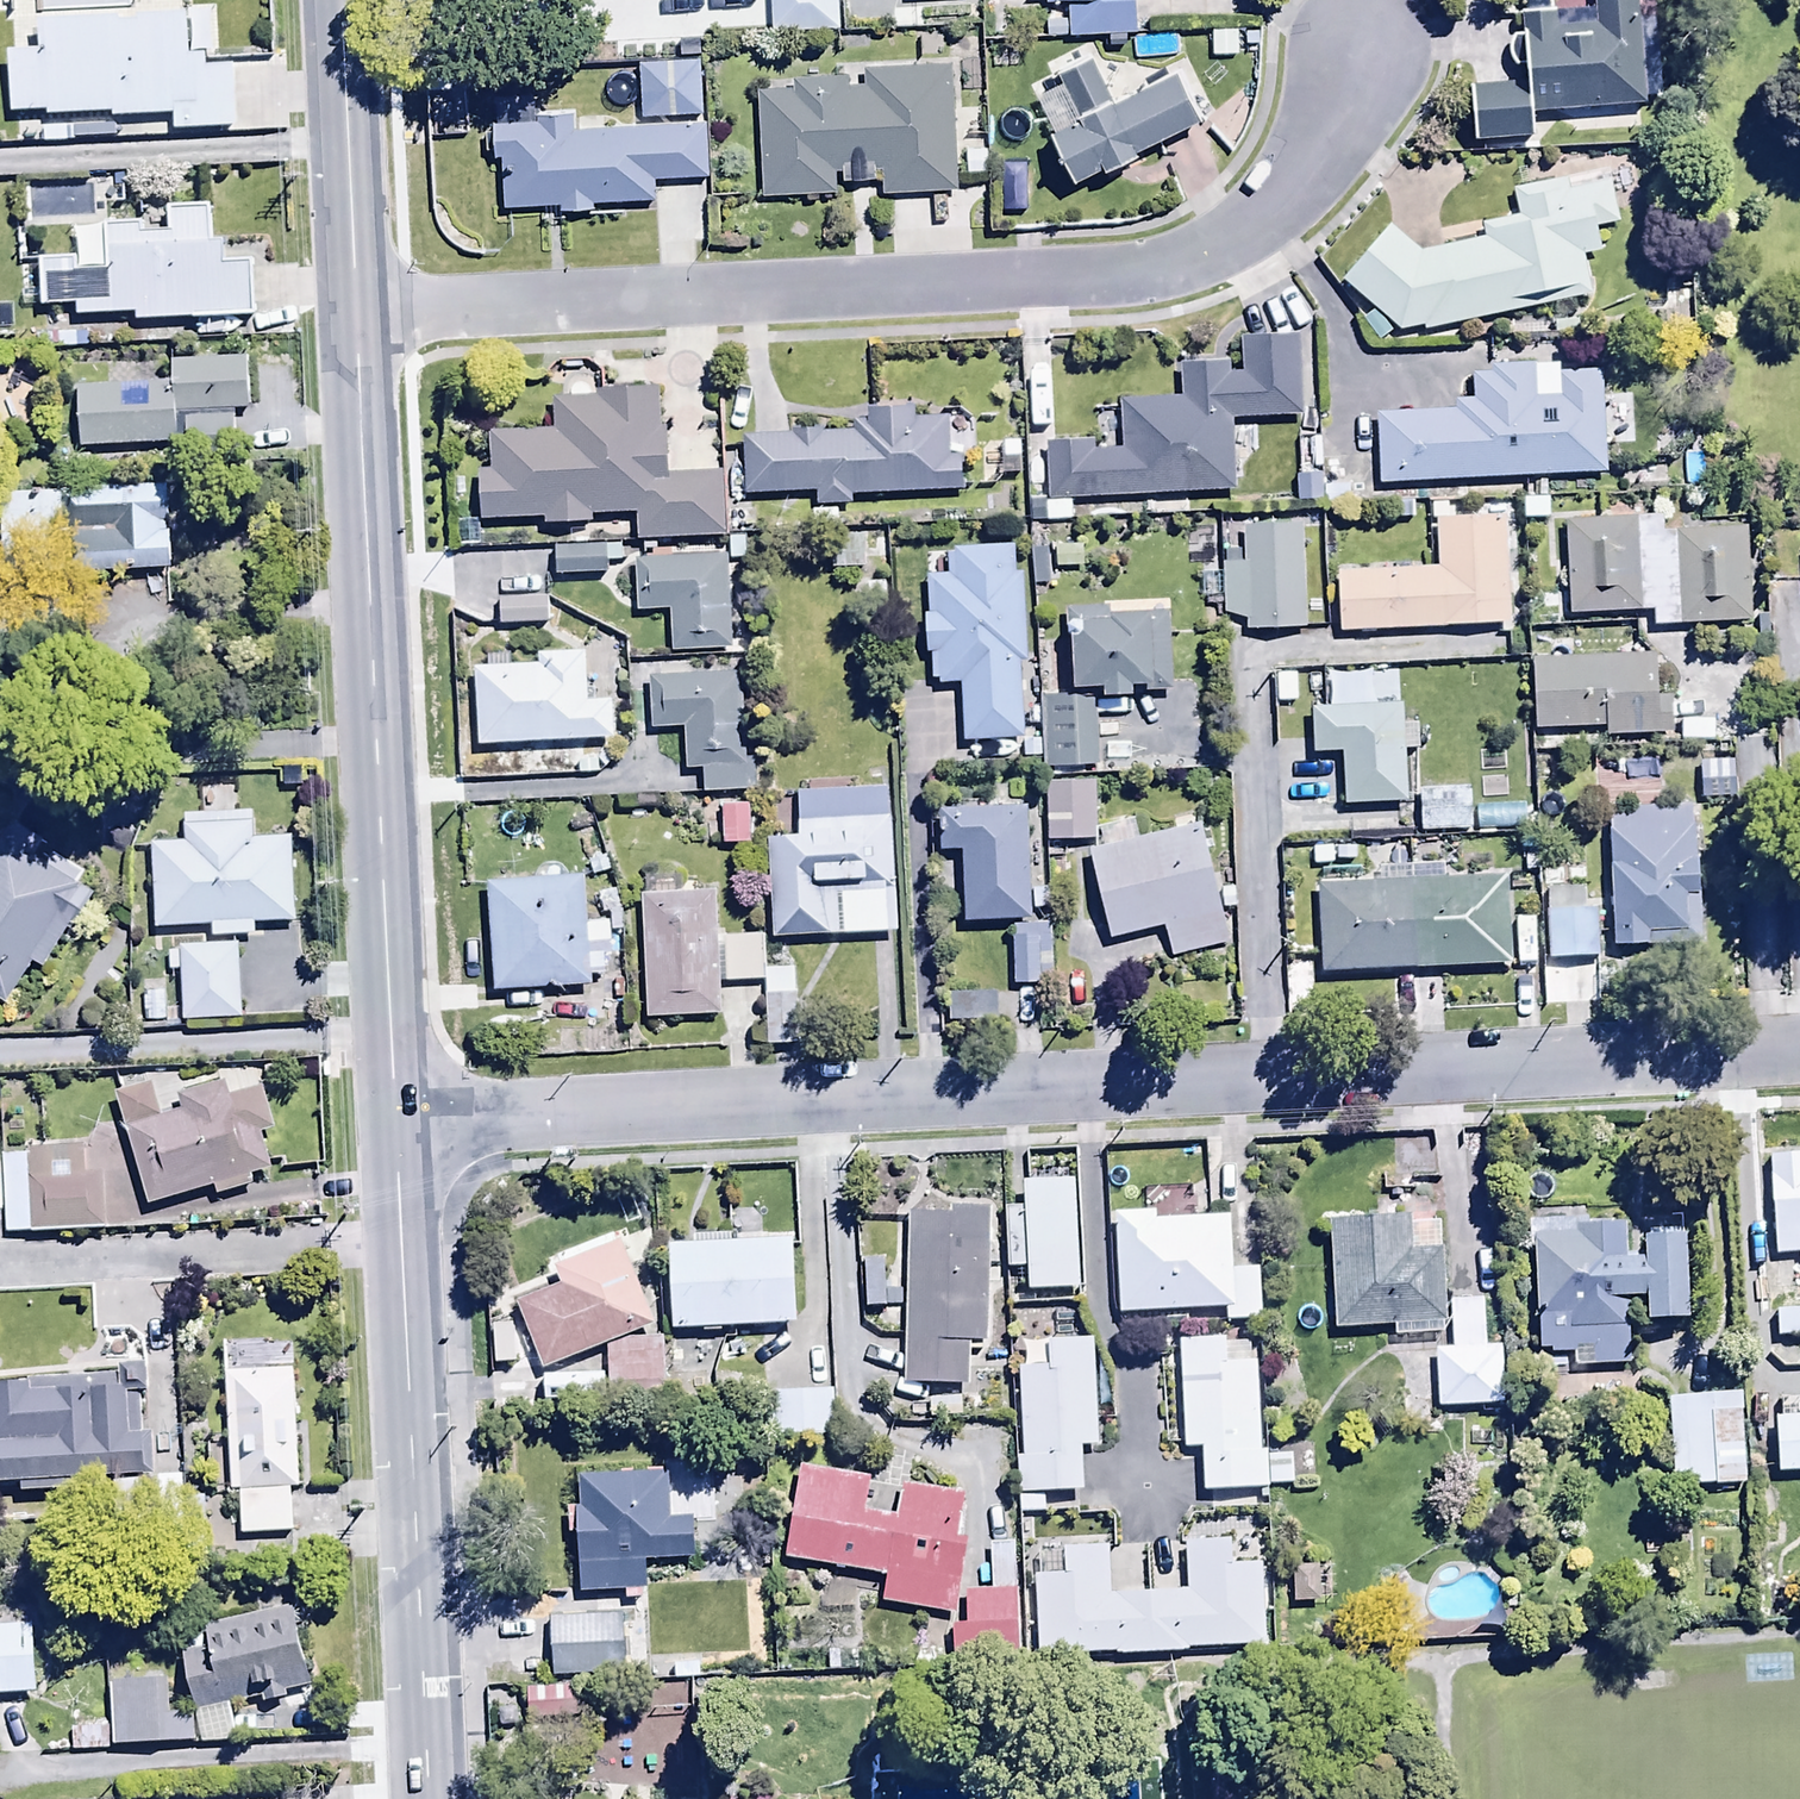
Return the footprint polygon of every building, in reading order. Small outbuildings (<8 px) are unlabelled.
[(772,35),(836,33),(835,0),(771,0),(772,35)] [(1045,4),(1068,3),(1069,35),(1135,33),(1134,0),(1045,0),(1045,4)] [(1635,0),(1592,0),(1594,27),(1555,30),(1553,12),(1518,15),(1523,83),(1468,88),(1472,146),(1534,140),(1532,117),(1643,107),(1635,0)] [(38,51),(6,52),(8,114),(46,113),(46,118),(111,116),(111,120),(171,119),(171,132),(231,131),(230,68),(203,68),(203,54),(186,54),(185,15),(37,19),(38,51)] [(1239,31),(1210,31),(1210,56),(1239,56),(1239,31)] [(951,39),(950,65),(977,66),(978,39),(951,39)] [(679,62),(640,64),(643,119),(701,116),(698,41),(678,42),(679,62)] [(1050,136),(1073,183),(1100,170),(1102,176),(1135,160),(1133,156),(1197,124),(1174,77),(1111,108),(1089,62),(1055,78),(1077,123),(1050,136)] [(845,79),(789,82),(789,92),(757,94),(762,199),(836,196),(835,182),(881,180),(882,195),(955,192),(949,68),(862,72),(862,90),(845,91),(845,79)] [(499,161),(501,210),(559,208),(559,213),(597,212),(596,207),(653,205),(652,180),(706,178),(704,125),(574,129),(574,115),(533,117),(534,126),(493,127),(494,161),(499,161)] [(1599,177),(1565,185),(1563,179),(1513,192),(1520,219),(1479,230),(1482,240),(1422,255),(1388,227),(1340,284),(1397,334),(1422,328),(1424,337),(1591,294),(1582,259),(1602,254),(1596,231),(1619,225),(1608,184),(1601,186),(1599,177)] [(75,258),(39,260),(41,306),(74,304),(74,319),(137,316),(137,322),(148,322),(149,343),(188,341),(187,321),(253,317),(251,263),(222,264),(221,241),(212,242),(210,206),(168,208),(169,232),(139,233),(138,224),(103,226),(105,270),(76,272),(75,258)] [(1047,445),(1050,502),(1234,492),(1230,422),(1301,419),(1297,338),(1240,341),(1241,363),(1178,366),(1180,400),(1119,403),(1121,451),(1091,452),(1091,443),(1047,445)] [(77,387),(79,447),(183,444),(184,457),(235,456),(234,418),(247,418),(245,358),(170,360),(171,383),(77,387)] [(1533,396),(1532,367),(1489,369),(1490,376),(1472,377),(1473,402),(1454,402),(1454,413),(1373,416),(1376,487),(1602,478),(1598,372),(1558,374),(1558,397),(1533,396)] [(633,518),(634,541),(723,538),(722,475),(664,476),(662,391),(592,393),(592,400),(586,401),(586,369),(559,369),(559,401),(551,402),(552,431),(487,433),(488,472),(476,472),(477,523),(544,521),(544,528),(595,527),(594,519),(633,518)] [(742,439),(744,495),(813,493),(813,508),(851,507),(850,495),(957,492),(956,458),(948,458),(947,420),(913,421),(913,409),(866,411),(866,423),(851,423),(851,435),(742,439)] [(2,494),(4,548),(61,545),(62,574),(169,570),(165,487),(2,494)] [(1697,529),(1697,517),(1564,521),(1567,616),(1650,614),(1651,628),(1751,625),(1749,528),(1697,529)] [(1511,628),(1506,518),(1435,521),(1437,568),(1336,573),(1339,636),(1511,628)] [(1221,614),(1246,622),(1246,633),(1303,630),(1299,529),(1240,531),(1241,554),(1219,555),(1221,614)] [(606,547),(553,548),(554,577),(607,575),(606,547)] [(1025,742),(1018,548),(948,551),(949,576),(927,577),(929,617),(922,617),(924,656),(931,656),(932,687),(960,686),(962,744),(1025,742)] [(725,557),(633,562),(636,615),(670,613),(672,655),(730,653),(725,557)] [(547,599),(498,600),(498,627),(547,627),(547,599)] [(1128,690),(1140,689),(1140,695),(1168,694),(1164,613),(1110,616),(1110,609),(1066,611),(1070,691),(1102,689),(1102,700),(1128,699),(1128,690)] [(474,668),(476,747),(612,743),(610,702),(584,703),(583,655),(535,656),(535,666),(474,668)] [(1653,656),(1532,659),(1534,731),(1602,730),(1602,735),(1669,734),(1668,698),(1654,699),(1653,656)] [(751,676),(649,678),(650,730),(681,730),(682,771),(701,770),(702,796),(754,795),(751,676)] [(1327,686),(1328,707),(1311,707),(1312,754),(1341,753),(1343,805),(1404,803),(1401,704),(1361,706),(1360,684),(1327,686)] [(1095,696),(1042,699),(1046,768),(1099,766),(1095,696)] [(1520,774),(1473,778),(1474,799),(1521,797),(1520,774)] [(1092,781),(1044,783),(1046,848),(1094,846),(1092,781)] [(894,937),(888,787),(793,790),(795,838),(767,839),(770,941),(894,937)] [(1471,787),(1417,789),(1419,834),(1472,833),(1471,787)] [(747,806),(721,806),(722,846),(748,845),(747,806)] [(1705,944),(1697,806),(1605,811),(1612,949),(1705,944)] [(134,813),(112,807),(100,851),(122,857),(134,813)] [(1029,920),(1027,808),(938,810),(939,856),(963,855),(965,922),(1029,920)] [(1521,808),(1479,810),(1480,833),(1521,831),(1521,808)] [(183,843),(150,844),(153,928),(208,926),(208,936),(253,934),(252,924),(292,923),(288,836),(248,838),(247,813),(182,815),(183,843)] [(1230,945),(1194,826),(1137,843),(1131,817),(1097,826),(1104,853),(1083,860),(1109,944),(1163,927),(1173,962),(1230,945)] [(5,1005),(30,965),(37,969),(64,924),(72,928),(91,897),(76,887),(86,871),(51,850),(42,863),(34,858),(42,845),(13,826),(6,838),(0,835),(0,1002),(5,1005)] [(602,960),(615,959),(612,917),(587,918),(585,877),(485,883),(491,993),(589,987),(588,978),(603,977),(602,960)] [(721,1017),(714,878),(638,881),(645,1021),(721,1017)] [(1316,887),(1319,976),(1509,967),(1505,878),(1316,887)] [(1595,889),(1548,890),(1550,964),(1598,962),(1595,889)] [(1048,927),(1010,927),(1011,987),(1048,987),(1048,927)] [(763,969),(762,935),(722,937),(724,982),(763,981),(763,969)] [(238,1020),(235,946),(166,949),(167,973),(180,973),(182,1022),(238,1020)] [(765,969),(763,969),(763,981),(765,1046),(796,1045),(794,968),(765,969)] [(954,998),(955,1023),(997,1021),(996,996),(954,998)] [(151,1089),(115,1100),(149,1212),(214,1192),(216,1199),(273,1182),(259,1138),(275,1133),(261,1090),(227,1101),(222,1083),(176,1097),(181,1114),(161,1120),(151,1089)] [(1,1215),(1,1234),(103,1232),(102,1178),(83,1178),(82,1148),(27,1150),(27,1155),(0,1156),(0,1175),(1,1215)] [(1770,1157),(1775,1258),(1799,1257),(1799,1156),(1770,1157)] [(1077,1291),(1073,1182),(1020,1184),(1021,1211),(1002,1212),(1004,1274),(1026,1273),(1027,1293),(1077,1291)] [(987,1347),(990,1212),(908,1210),(904,1386),(968,1388),(969,1347),(987,1347)] [(1155,1214),(1113,1216),(1118,1320),(1224,1314),(1225,1327),(1261,1325),(1258,1271),(1232,1272),(1230,1219),(1155,1223),(1155,1214)] [(1441,1216),(1328,1221),(1334,1329),(1396,1326),(1396,1338),(1447,1336),(1441,1216)] [(1588,1221),(1531,1223),(1537,1353),(1548,1353),(1549,1359),(1573,1357),(1573,1370),(1629,1367),(1626,1304),(1645,1304),(1646,1327),(1687,1325),(1683,1236),(1643,1237),(1644,1261),(1624,1262),(1622,1228),(1589,1230),(1588,1221)] [(515,1303),(541,1368),(652,1324),(616,1233),(549,1260),(559,1286),(515,1303)] [(690,1239),(690,1246),(667,1247),(671,1332),(792,1326),(788,1235),(690,1239)] [(1501,1299),(1450,1302),(1453,1353),(1433,1354),(1437,1410),(1504,1406),(1500,1347),(1486,1348),(1485,1327),(1503,1326),(1501,1299)] [(1775,1315),(1776,1339),(1799,1338),(1799,1315),(1775,1315)] [(1225,1339),(1179,1340),(1183,1450),(1200,1450),(1202,1493),(1267,1490),(1267,1487),(1289,1486),(1288,1456),(1259,1457),(1255,1362),(1226,1363),(1225,1339)] [(662,1342),(608,1344),(608,1399),(662,1399),(662,1342)] [(1097,1448),(1091,1343),(1045,1346),(1047,1370),(1017,1371),(1022,1460),(1016,1461),(1019,1514),(1044,1512),(1043,1497),(1080,1494),(1078,1449),(1097,1448)] [(1767,1355),(1764,1430),(1799,1431),(1799,1356),(1767,1355)] [(294,1372),(222,1375),(227,1494),(237,1494),(239,1539),(289,1537),(287,1493),(299,1493),(294,1372)] [(109,1493),(109,1480),(151,1479),(150,1436),(138,1436),(137,1393),(144,1393),(144,1373),(104,1374),(104,1379),(0,1381),(0,1496),(109,1493)] [(1740,1393),(1667,1397),(1671,1476),(1685,1475),(1686,1488),(1745,1485),(1740,1393)] [(832,1394),(770,1395),(772,1440),(834,1438),(832,1394)] [(866,1480),(802,1469),(785,1561),(887,1579),(883,1603),(952,1616),(965,1542),(956,1540),(963,1497),(903,1486),(897,1521),(860,1514),(866,1480)] [(575,1533),(578,1594),(624,1592),(625,1603),(646,1602),(644,1563),(694,1560),(692,1501),(669,1502),(668,1471),(575,1475),(576,1509),(563,1510),(564,1534),(575,1533)] [(1036,1578),(1038,1657),(1191,1657),(1190,1650),(1266,1648),(1264,1568),(1232,1568),(1231,1544),(1185,1545),(1186,1592),(1111,1594),(1110,1550),(1061,1552),(1061,1577),(1036,1578)] [(990,1594),(1015,1593),(1012,1545),(988,1546),(990,1594)] [(1329,1569),(1293,1569),(1292,1604),(1328,1605),(1329,1569)] [(1017,1654),(1015,1593),(990,1594),(962,1595),(964,1626),(951,1627),(952,1657),(1017,1654)] [(207,1650),(180,1657),(203,1745),(234,1737),(227,1706),(257,1698),(259,1707),(283,1701),(281,1695),(308,1688),(288,1609),(202,1632),(207,1650)] [(623,1620),(548,1622),(549,1678),(624,1677),(623,1620)] [(34,1696),(31,1628),(0,1629),(0,1698),(34,1696)] [(166,1680),(108,1682),(111,1746),(194,1743),(193,1718),(168,1719),(166,1680)] [(107,1730),(70,1730),(70,1753),(107,1753),(107,1730)]
